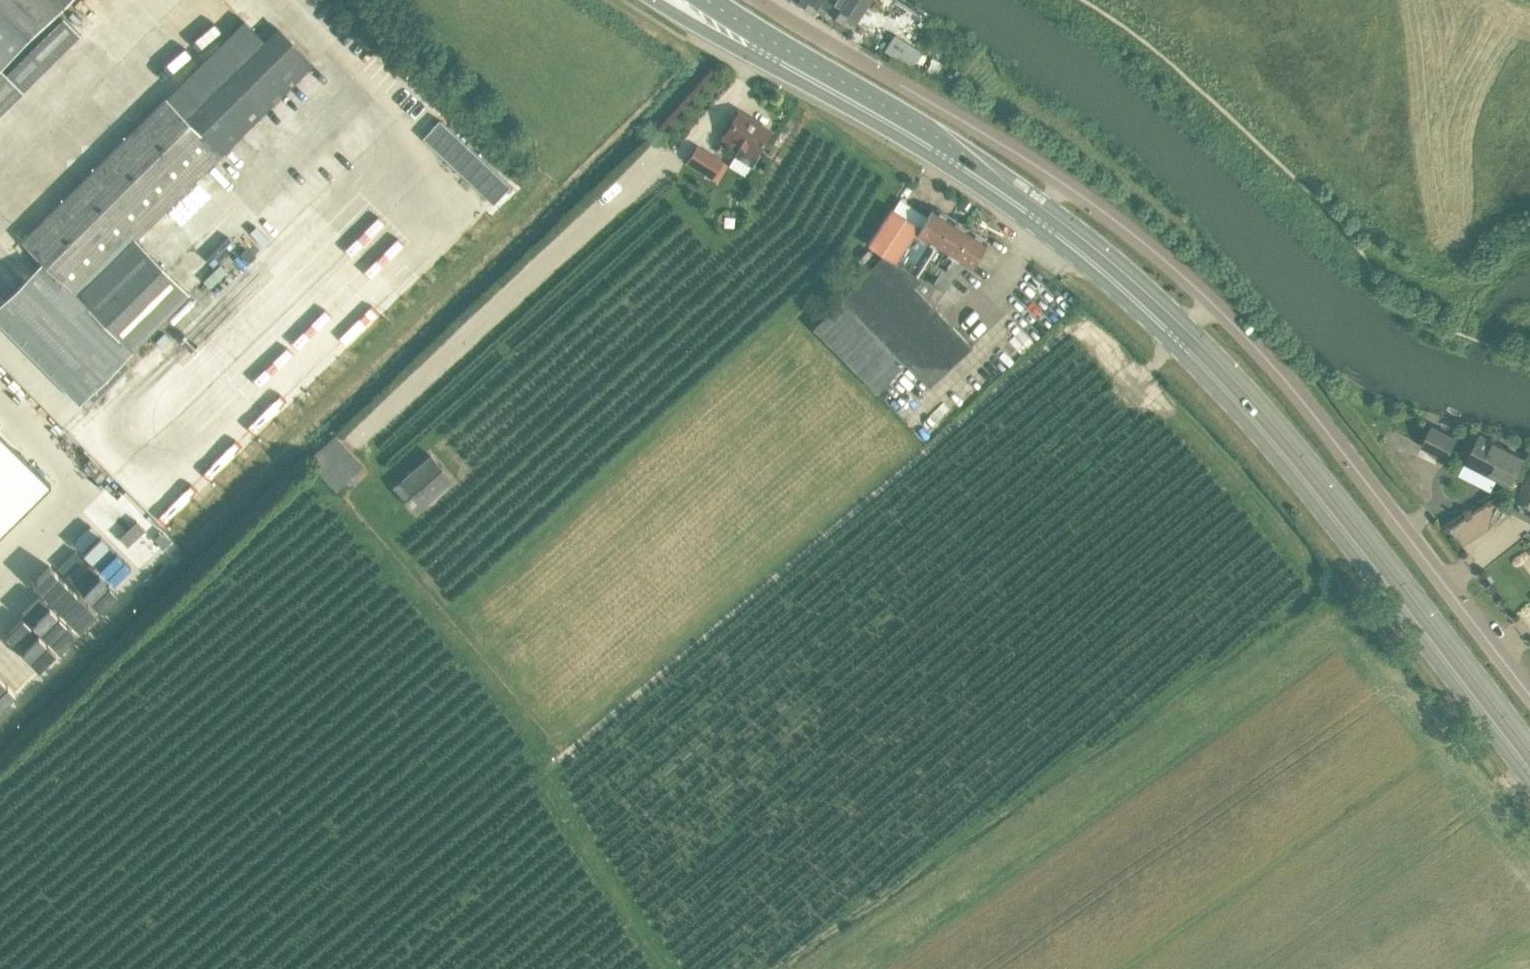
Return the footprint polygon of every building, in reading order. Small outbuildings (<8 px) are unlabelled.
[(21,89),(23,90),(46,67),(45,66),(80,31),(58,9),(68,0),(0,0),(0,110),(21,89)] [(856,0),(798,0),(815,11),(819,5),(843,20),(856,0)] [(245,21),(166,100),(187,120),(265,42),(245,21)] [(314,64),(279,28),(209,98),(187,120),(223,155),(314,64)] [(895,34),(885,49),(906,63),(916,47),(895,34)] [(140,126),(22,242),(43,263),(78,299),(133,245),(223,155),(187,120),(166,100),(166,99),(139,125),(140,126)] [(770,129),(738,110),(719,141),(731,148),(734,142),(740,145),(733,156),(752,167),(760,153),(757,151),(770,129)] [(723,160),(697,144),(686,162),(712,179),(723,160)] [(891,208),(867,244),(882,253),(916,273),(917,274),(928,257),(952,219),(934,207),(924,220),(920,226),(891,208)] [(936,262),(943,267),(945,268),(969,229),(952,219),(928,257),(936,262)] [(943,267),(935,281),(946,287),(961,262),(969,267),(979,253),(987,240),(969,229),(945,268),(943,267)] [(0,305),(0,328),(78,407),(82,403),(187,299),(133,245),(78,299),(43,263),(0,305)] [(812,327),(877,392),(905,362),(928,385),(972,344),(932,304),(926,298),(913,284),(920,276),(917,275),(917,274),(916,273),(882,253),(850,287),(852,288),(840,300),(812,327)] [(926,298),(932,304),(944,291),(946,287),(935,281),(934,282),(920,276),(913,284),(926,298)] [(1445,462),(1457,436),(1433,425),(1420,450),(1445,462)] [(51,482),(0,431),(0,532),(51,482)] [(335,435),(313,455),(341,484),(362,464),(335,435)] [(1469,457),(1511,481),(1529,451),(1497,435),(1493,445),(1479,439),(1469,457)] [(453,479),(430,453),(393,485),(416,512),(453,479)] [(1518,498),(1529,505),(1529,475),(1518,498)] [(176,551),(168,558),(174,564),(182,557),(176,551)] [(150,571),(142,580),(148,586),(157,577),(150,571)]
